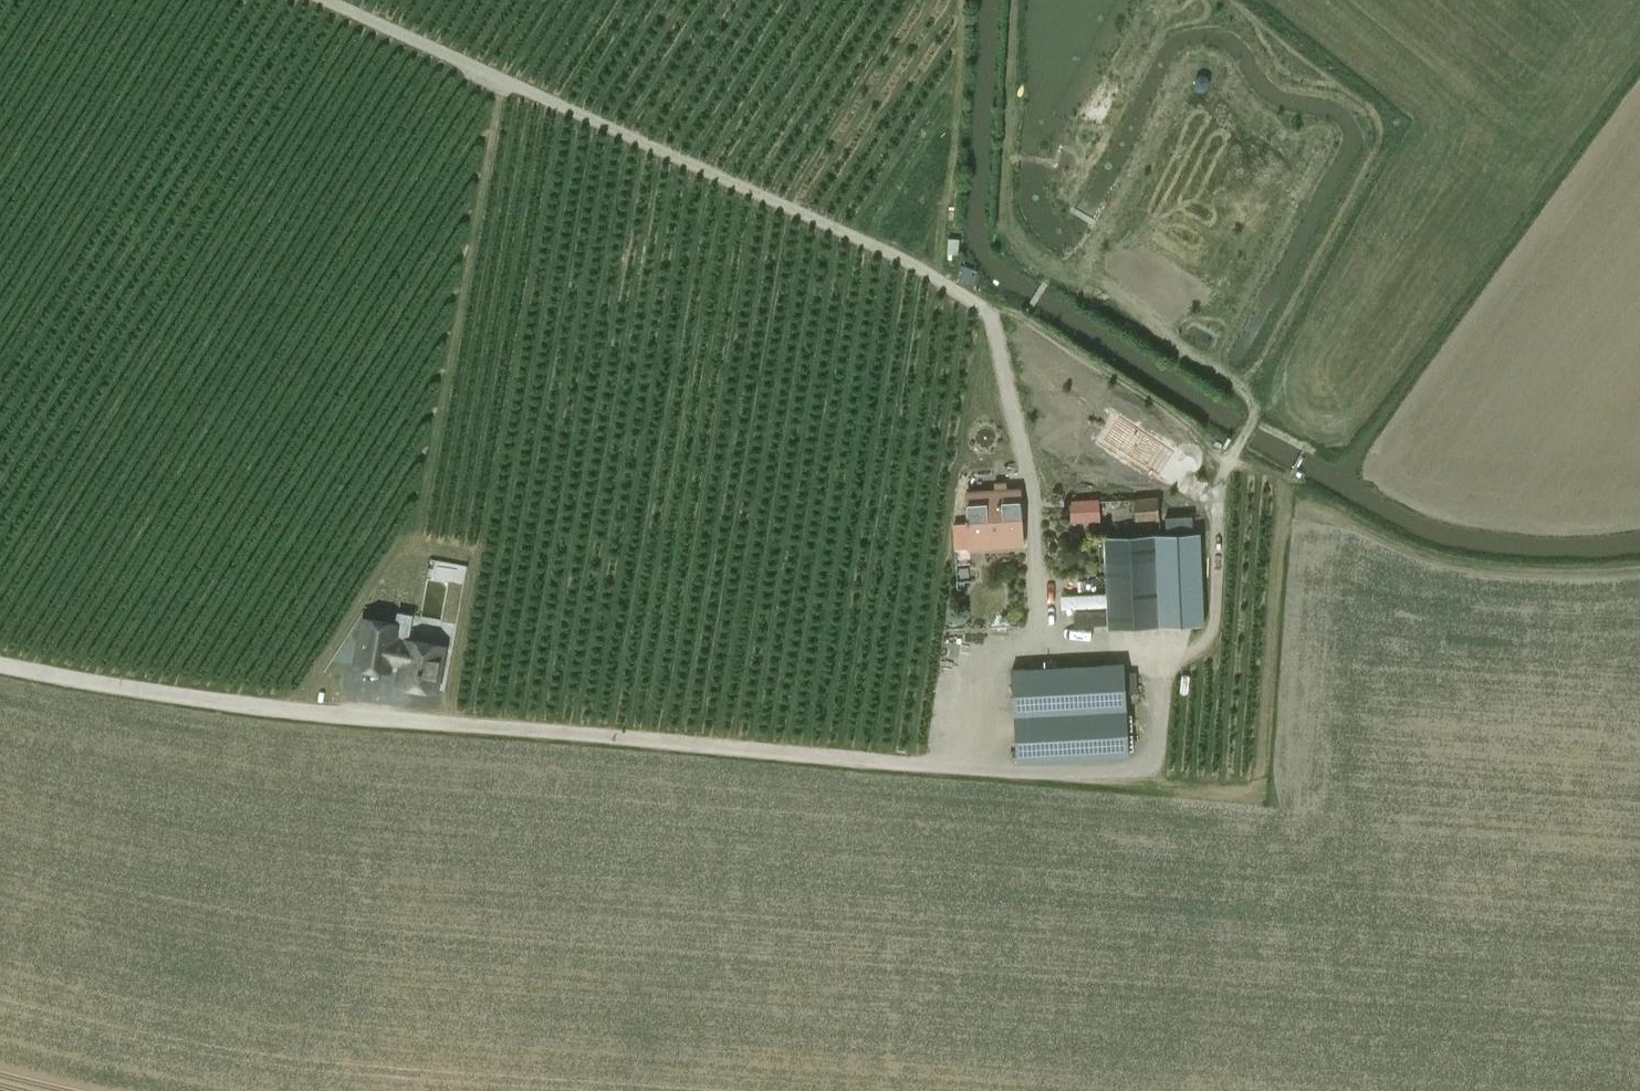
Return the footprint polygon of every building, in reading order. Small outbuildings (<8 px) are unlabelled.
[(970,548),(1022,545),(1020,489),(1007,490),(1007,482),(994,482),(994,491),(967,492),(968,523),(954,523),(956,548),(970,548)] [(1137,520),(1159,518),(1158,496),(1134,499),(1137,520)] [(1106,560),(1108,627),(1205,623),(1200,531),(1193,532),(1193,516),(1165,518),(1166,531),(1105,536),(1106,560)] [(399,683),(436,690),(444,644),(409,637),(413,615),(399,613),(397,624),(364,618),(356,664),(389,670),(391,657),(403,659),(399,683)] [(1057,666),(1012,668),(1017,761),(1130,755),(1127,693),(1137,693),(1136,671),(1125,671),(1125,663),(1057,666)]
